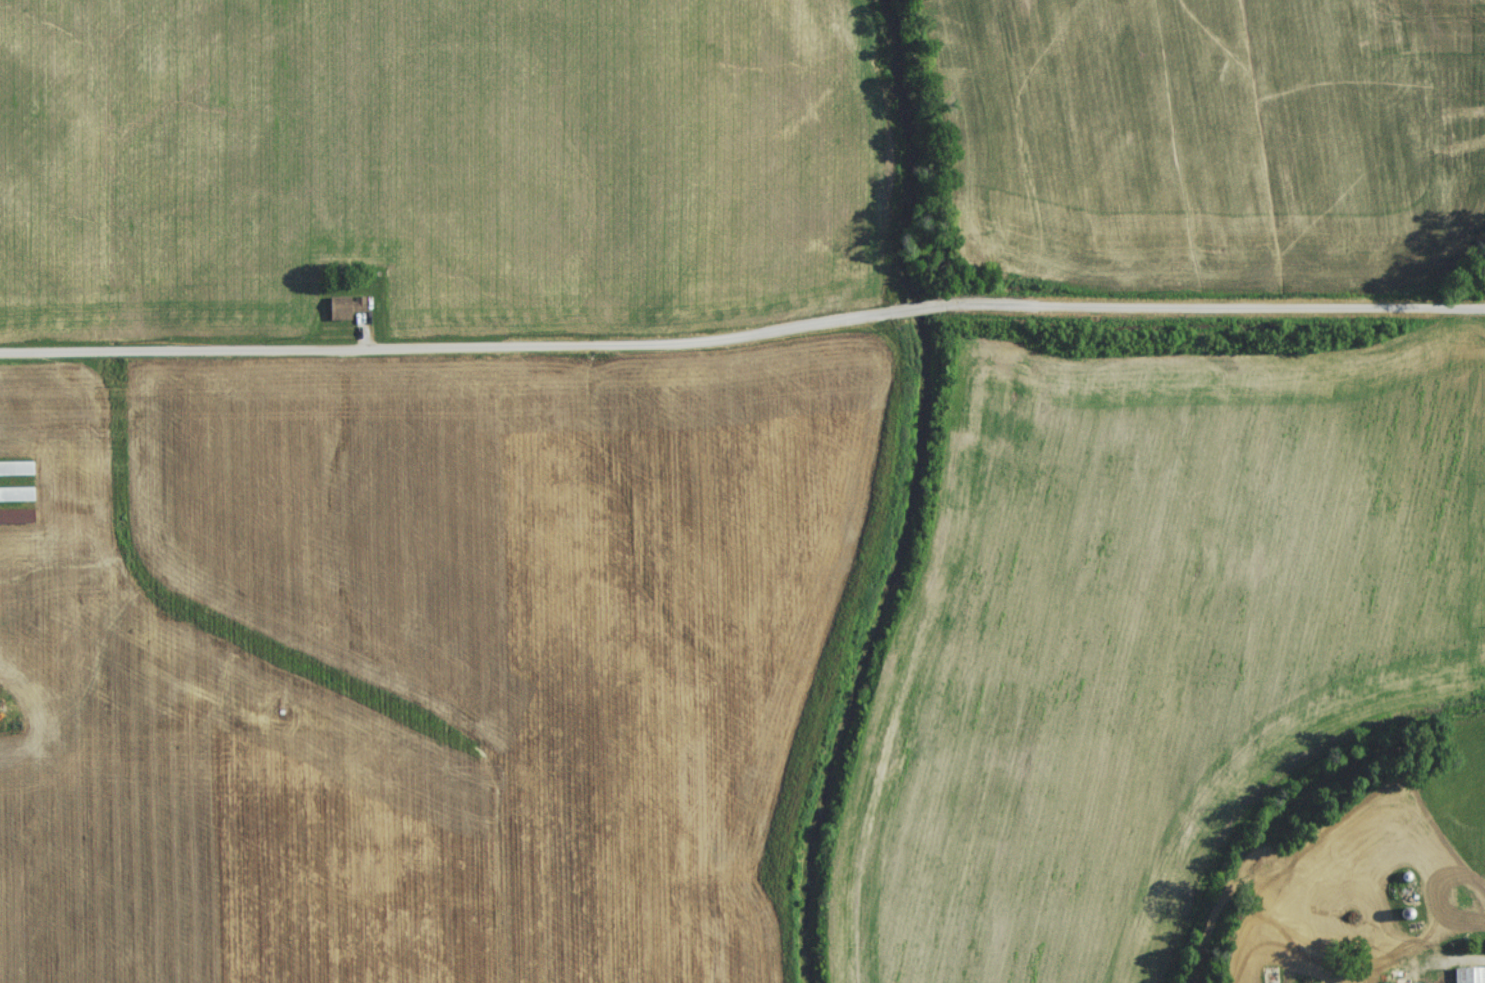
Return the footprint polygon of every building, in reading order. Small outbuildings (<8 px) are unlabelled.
[(352,324),(352,316),(365,316),(365,301),(329,301),(329,324),(352,324)] [(33,478),(33,464),(0,464),(0,478),(33,478)] [(34,506),(34,492),(0,492),(0,506),(34,506)] [(34,528),(34,513),(0,513),(0,528),(34,528)] [(1454,971),(1454,982),(1484,982),(1484,971),(1454,971)]
